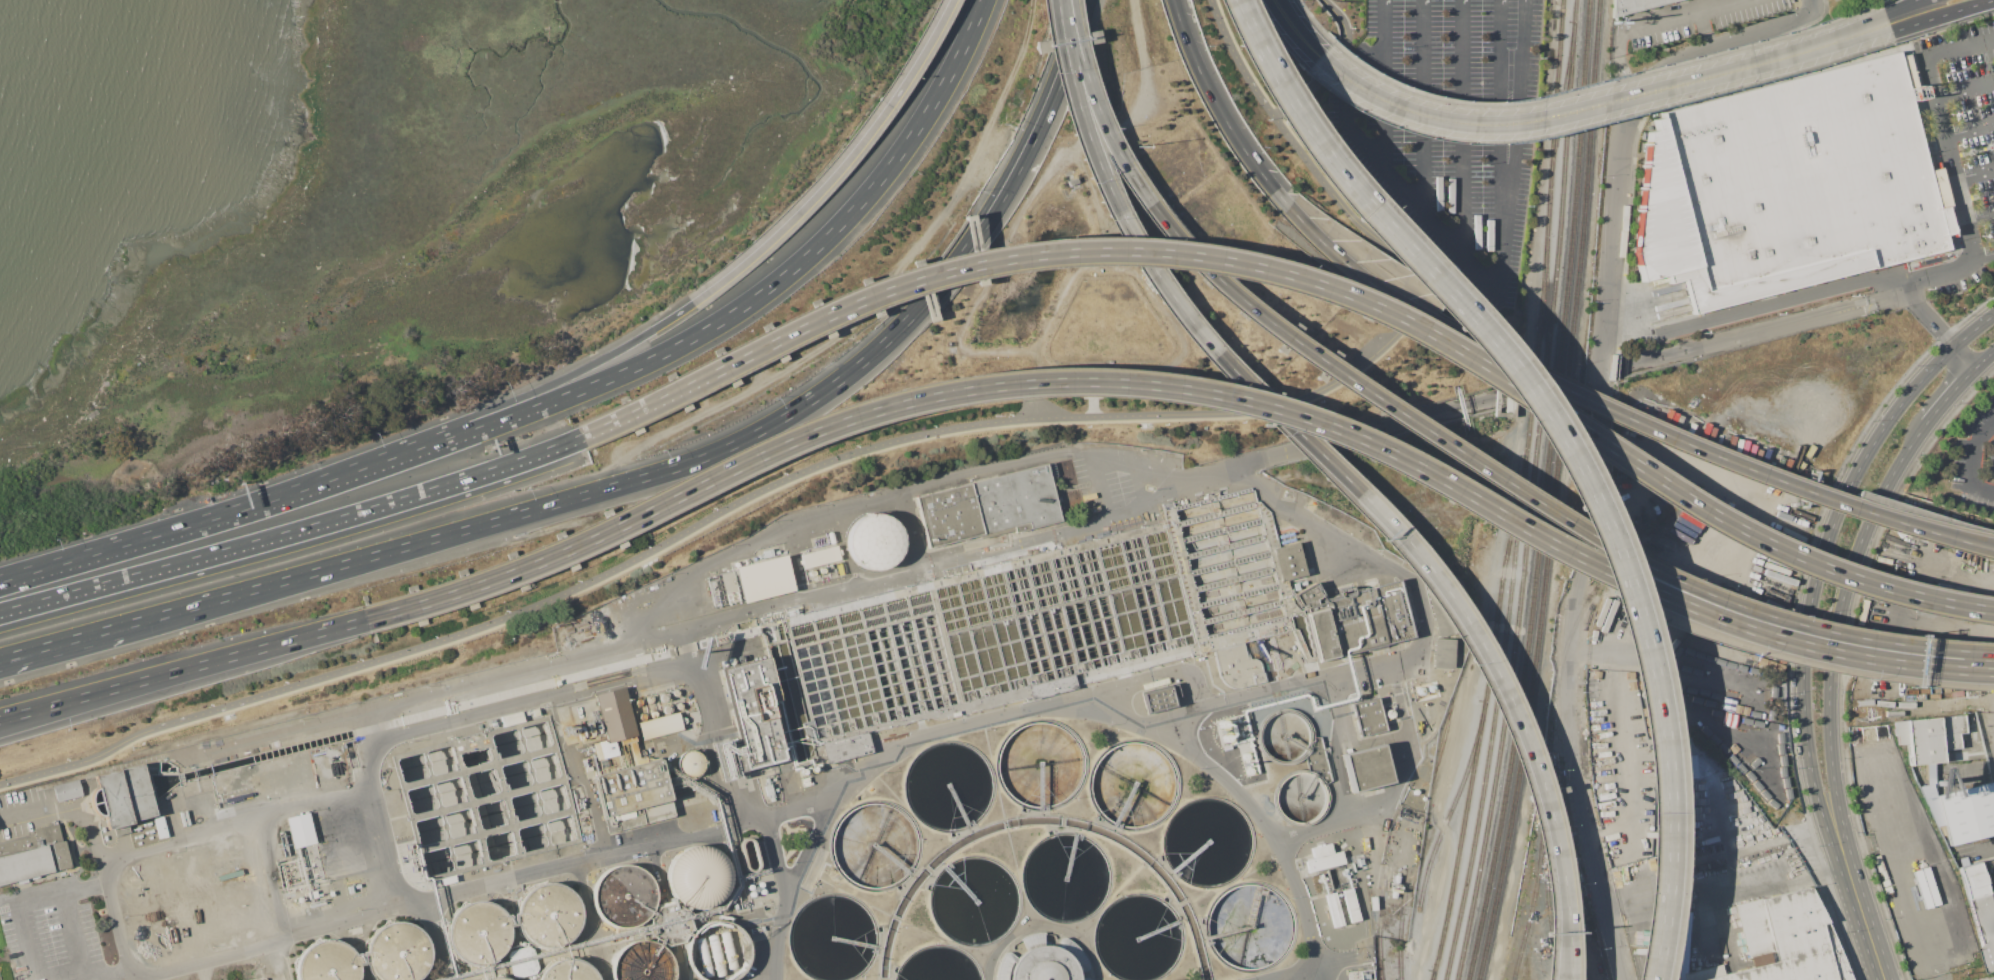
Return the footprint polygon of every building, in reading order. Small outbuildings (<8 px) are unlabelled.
[(1611,17),(1612,0),(1677,0),(1611,17)] [(1918,66),(1933,63),(1928,38),(1913,41),(1918,66)] [(1653,120),(1662,118),(1660,112),(1898,51),(1900,56),(1909,54),(1917,86),(1920,85),(1924,100),(1911,103),(1929,170),(1941,167),(1951,209),(1947,210),(1953,233),(1945,235),(1949,250),(1691,314),(1683,280),(1669,283),(1667,274),(1641,281),(1634,253),(1647,133),(1656,131),(1653,120)] [(1061,173),(1072,168),(1080,187),(1068,191),(1061,173)] [(1047,463),(1061,521),(1016,532),(1015,531),(981,539),(980,535),(929,548),(916,497),(1047,463)] [(850,555),(848,551),(847,547),(846,543),(846,539),(847,535),(848,531),(850,527),(852,524),(855,520),(858,518),(862,516),(865,515),(869,514),(874,513),(878,514),(882,515),(886,516),(889,518),(893,521),(896,524),(898,528),(900,531),(901,535),(901,539),(901,543),(901,547),(900,551),(898,555),(895,559),(893,562),(889,564),(886,566),(881,568),(877,569),(873,569),(869,569),(865,568),(861,566),(857,564),(855,561),(852,559),(850,555)] [(1297,542),(1304,570),(1305,570),(1307,575),(1280,582),(1272,549),(1297,542)] [(801,555),(837,545),(840,559),(804,569),(801,555)] [(786,555),(795,591),(742,604),(733,569),(786,555)] [(1399,580),(1414,638),(1316,663),(1304,613),(1327,607),(1325,599),(1399,580)] [(1314,582),(1322,595),(1299,608),(1292,595),(1314,582)] [(1453,639),(1433,638),(1432,668),(1452,668),(1453,639)] [(730,748),(741,746),(721,669),(768,657),(779,700),(771,702),(786,760),(736,773),(737,777),(726,780),(719,782),(709,743),(716,741),(727,738),(730,748)] [(1176,684),(1179,696),(1172,698),(1175,706),(1146,713),(1141,693),(1176,684)] [(625,687),(637,735),(607,743),(595,695),(625,687)] [(1377,697),(1386,730),(1360,737),(1352,704),(1377,697)] [(530,709),(536,707),(538,714),(532,716),(530,709)] [(1261,753),(1257,745),(1256,737),(1257,728),(1261,721),(1267,714),(1276,709),(1286,708),(1295,710),(1303,715),(1309,722),(1312,729),(1313,737),(1312,747),(1306,757),(1300,761),(1294,764),(1287,765),(1279,765),(1272,763),(1266,758),(1261,753)] [(498,716),(519,710),(522,720),(501,726),(498,716)] [(643,740),(638,723),(678,712),(683,729),(643,740)] [(1904,721),(1907,744),(1898,745),(1897,736),(1896,736),(1894,722),(1904,721)] [(867,731),(873,752),(826,765),(821,743),(867,731)] [(1306,757),(1312,747),(1313,737),(1321,737),(1332,781),(1325,784),(1319,776),(1309,771),(1306,757)] [(592,744),(604,741),(605,744),(615,742),(618,755),(596,760),(592,744)] [(1341,754),(1382,744),(1391,783),(1351,792),(1341,754)] [(676,760),(678,757),(680,753),(684,751),(688,750),(692,750),(696,752),(699,755),(701,759),(702,763),(701,767),(698,771),(695,773),(691,775),(687,775),(683,774),(680,771),(678,768),(676,764),(676,760)] [(661,759),(675,816),(607,834),(593,777),(661,759)] [(143,764),(149,788),(156,815),(132,821),(133,823),(108,829),(101,801),(95,776),(143,764)] [(1276,814),(1273,806),(1272,798),(1273,789),(1276,782),(1283,775),(1292,770),(1301,769),(1309,771),(1319,776),(1325,784),(1328,789),(1329,798),(1328,805),(1325,812),(1322,817),(1315,822),(1309,824),(1302,826),(1295,826),(1288,824),(1281,819),(1276,814)] [(79,779),(83,795),(57,802),(53,786),(79,779)] [(1947,845),(1993,834),(1993,802),(1989,781),(1935,795),(1947,845)] [(285,818),(307,812),(315,843),(292,848),(285,818)] [(154,820),(164,817),(169,837),(159,839),(154,820)] [(72,867),(0,886),(0,844),(36,835),(34,829),(58,823),(63,842),(66,841),(72,867)] [(746,838),(748,839),(750,840),(751,841),(752,843),(757,862),(757,864),(757,866),(756,868),(754,870),(752,871),(749,871),(747,870),(745,868),(744,866),(739,845),(739,843),(740,841),(742,840),(744,839),(746,838)] [(1344,864),(1309,872),(1306,860),(1314,858),(1311,848),(1331,843),(1333,853),(1341,851),(1344,864)] [(682,906),(676,902),(670,895),(667,888),(665,880),(665,872),(668,864),(672,857),(678,851),(685,847),(692,845),(701,844),(709,846),(716,850),(722,855),(726,861),(729,868),(731,876),(730,883),(728,891),(724,897),(719,903),(712,907),(705,909),(697,910),(690,909),(682,906)] [(1968,899),(1959,868),(1978,862),(1988,894),(1968,899)] [(607,926),(601,921),(595,915),(592,908),(590,900),(590,891),(593,884),(597,877),(603,871),(610,867),(618,864),(626,864),(634,866),(641,869),(647,874),(651,881),(654,888),(656,895),(655,903),(653,910),(649,917),(644,922),(637,926),(630,929),(622,930),(615,929),(607,926)] [(530,941),(524,936),(520,929),(517,922),(516,915),(517,907),(520,900),(525,893),(530,888),(537,885),(545,883),(553,884),(560,886),(567,889),(572,895),(577,901),(579,908),(580,916),(579,923),(576,930),(571,937),(566,941),(559,945),(551,947),(544,947),(536,945),(530,941)] [(1827,922),(1850,979),(1701,979),(1750,968),(1734,906),(1809,887),(1827,922)] [(1342,891),(1352,888),(1360,920),(1350,923),(1342,891)] [(1335,892),(1343,925),(1334,928),(1325,894),(1335,892)] [(1992,893),(1993,900),(1993,971),(1989,972),(1968,900),(1992,893)] [(460,958),(454,953),(450,947),(447,940),(446,932),(447,924),(450,917),(455,911),(461,906),(468,902),(475,901),(483,901),(490,903),(497,907),(503,912),(507,919),(509,926),(510,933),(509,941),(506,948),(501,954),(496,959),(489,962),(481,964),(474,964),(466,962),(460,958)] [(659,907),(674,904),(689,913),(693,927),(684,942),(669,945),(653,936),(650,923),(659,907)] [(736,979),(734,979),(704,979),(700,978),(695,973),(690,967),(688,960),(687,952),(688,944),(691,937),(695,931),(701,926),(708,922),(716,921),(723,921),(731,923),(738,927),(743,932),(747,939),(750,946),(750,953),(749,961),(747,968),(742,974),(736,979)] [(421,975),(415,979),(379,979),(373,975),(369,968),(366,961),(366,953),(367,946),(370,938),(374,932),(380,927),(387,924),(395,922),(402,922),(410,924),(416,928),(422,933),(426,940),(429,947),(429,955),(428,962),(425,969),(421,975)] [(1088,978),(1089,979),(995,979),(995,976),(996,969),(998,963),(1000,957),(1004,952),(1007,951),(1009,952),(1015,957),(1019,952),(1024,949),(1018,938),(1023,935),(1032,933),(1039,932),(1044,932),(1044,944),(1051,945),(1056,947),(1059,939),(1061,937),(1063,937),(1066,937),(1070,941),(1075,945),(1081,951),(1084,958),(1087,964),(1087,967),(1085,970),(1076,972),(1076,977),(1086,977),(1088,978)] [(359,977),(358,979),(297,979),(296,972),(296,965),(299,958),(303,952),(308,946),(314,942),(321,940),(328,940),(336,941),(343,943),(349,948),(354,954),(358,961),(359,969),(359,977)] [(675,972),(674,979),(613,979),(612,971),(613,963),(616,956),(620,950),(626,945),(633,941),(641,940),(648,940),(656,942),(663,946),(668,951),(672,958),(675,965),(675,972)] [(598,977),(599,979),(539,979),(541,975),(546,969),(552,964),(558,961),(566,959),(574,959),(581,961),(588,965),(593,970),(598,977)]
